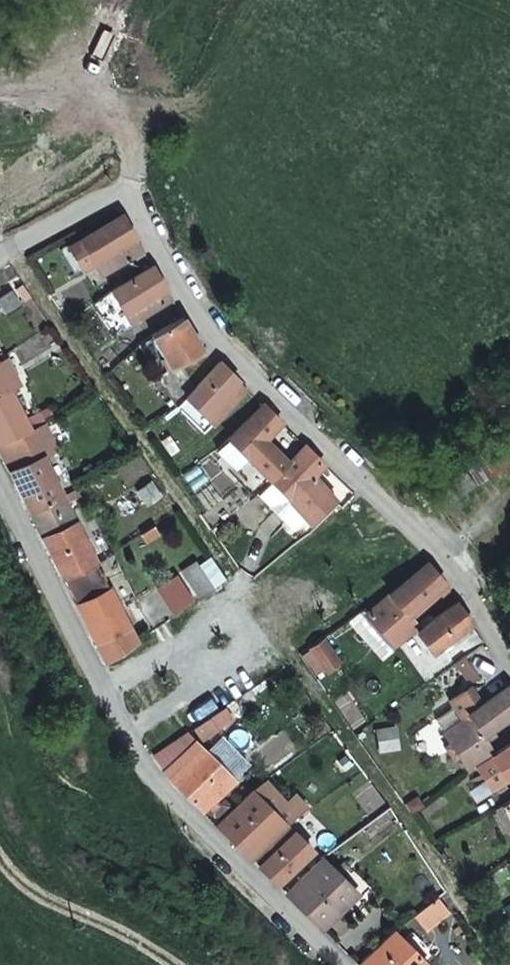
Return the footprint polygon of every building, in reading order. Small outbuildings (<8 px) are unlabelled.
[(110,268),(142,248),(122,216),(70,250),(82,270),(88,281),(110,268)] [(111,293),(96,302),(115,332),(136,319),(162,303),(156,293),(166,287),(154,267),(111,293)] [(162,303),(171,297),(166,287),(156,293),(162,303)] [(0,300),(0,304),(6,314),(19,307),(11,293),(0,300)] [(197,337),(182,318),(152,340),(174,370),(163,378),(171,391),(194,375),(184,362),(203,348),(195,338),(197,337)] [(29,430),(8,389),(6,390),(1,381),(8,377),(0,360),(0,444),(29,430)] [(232,386),(238,379),(218,363),(188,401),(180,410),(208,434),(215,425),(241,393),(236,389),(232,386)] [(246,388),(238,379),(232,386),(236,389),(241,393),(246,388)] [(263,406),(231,442),(216,460),(260,498),(293,462),(267,439),(282,423),(263,406)] [(29,512),(61,495),(62,495),(43,456),(57,449),(43,422),(29,430),(0,444),(0,455),(29,512)] [(298,531),(305,523),(310,517),(316,522),(338,496),(314,477),(324,464),(305,447),(293,462),(260,498),(298,531)] [(149,482),(137,492),(146,504),(158,495),(149,482)] [(29,512),(63,578),(96,562),(65,501),(79,494),(76,488),(62,495),(61,495),(29,512)] [(194,561),(180,571),(197,596),(211,586),(194,561)] [(436,589),(444,583),(430,561),(389,591),(365,608),(393,647),(417,629),(408,616),(417,610),(419,611),(440,595),(436,589)] [(96,562),(63,578),(98,643),(129,628),(96,562)] [(471,624),(457,604),(415,633),(430,654),(441,646),(444,650),(467,633),(464,630),(471,624)] [(324,637),(311,646),(326,668),(339,658),(324,637)] [(509,687),(489,700),(480,687),(472,685),(452,700),(464,717),(442,732),(443,733),(451,744),(460,757),(469,770),(493,753),(486,743),(493,738),(495,729),(509,718),(509,689),(509,687)] [(173,784),(205,816),(214,807),(218,812),(225,804),(221,800),(240,781),(192,731),(156,756),(171,773),(168,776),(173,784)] [(460,757),(451,744),(444,748),(453,762),(460,757)] [(493,755),(478,766),(489,786),(506,776),(509,783),(509,746),(493,755)] [(223,816),(214,824),(221,831),(239,849),(249,859),(257,851),(277,832),(285,825),(249,790),(241,796),(223,816)] [(501,806),(509,826),(509,801),(501,806)] [(265,858),(258,867),(279,888),(294,873),(298,876),(302,872),(298,868),(313,853),(292,832),(284,840),(277,832),(257,851),(265,858)] [(329,920),(347,901),(354,892),(320,859),(295,887),(300,892),(292,900),(321,928),(329,920)] [(467,889),(473,884),(460,864),(453,868),(467,889)] [(478,890),(473,884),(467,889),(471,895),(478,890)] [(287,896),(292,900),(300,892),(295,887),(287,896)] [(448,911),(435,895),(413,913),(426,929),(448,911)] [(391,930),(383,936),(365,955),(372,963),(370,964),(427,964),(391,930)] [(357,964),(358,964),(370,964),(372,963),(365,955),(357,964)]
